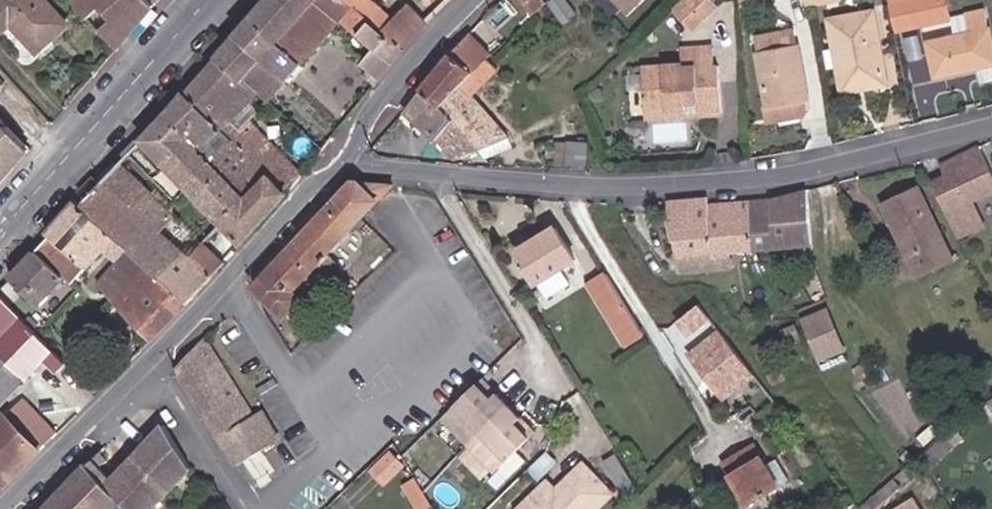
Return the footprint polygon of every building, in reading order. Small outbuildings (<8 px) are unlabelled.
[(45,0),(2,0),(0,1),(0,32),(3,35),(13,25),(38,52),(68,25),(45,0)] [(75,4),(117,50),(128,38),(93,0),(79,0),(75,4)] [(128,38),(156,6),(151,0),(93,0),(128,38)] [(263,9),(238,39),(292,84),(343,26),(376,54),(362,71),(369,77),(366,80),(372,86),(400,50),(397,47),(341,0),(272,0),(263,9)] [(397,47),(424,20),(408,4),(394,19),(373,0),(341,0),(397,47)] [(416,1),(429,15),(446,0),(416,0),(416,1)] [(530,12),(543,0),(520,0),(530,12)] [(565,0),(545,0),(558,18),(571,8),(565,0)] [(638,0),(629,0),(620,8),(624,12),(638,0)] [(711,0),(682,0),(671,10),(687,26),(698,14),(704,21),(718,7),(711,0)] [(739,9),(751,0),(739,0),(739,9)] [(889,6),(890,9),(895,30),(946,18),(941,0),(915,0),(889,6)] [(967,32),(969,31),(977,66),(981,84),(991,82),(991,48),(983,8),(963,13),(967,32)] [(884,82),(871,12),(827,20),(839,84),(868,79),(869,86),(884,82)] [(693,32),(704,21),(698,14),(687,26),(693,32)] [(969,31),(967,32),(927,42),(935,76),(977,66),(969,31)] [(488,53),(467,32),(421,90),(442,109),(485,56),(488,53)] [(780,51),(775,32),(748,39),(752,56),(766,109),(760,111),(762,120),(769,118),(778,124),(794,121),(798,112),(795,102),(805,100),(792,48),(780,51)] [(219,60),(272,105),(280,112),(285,105),(279,99),(292,84),(238,39),(219,60)] [(713,52),(683,53),(684,83),(643,84),(644,117),(721,115),(721,82),(714,82),(713,52)] [(485,56),(442,109),(478,149),(507,137),(472,98),(498,67),(485,56)] [(232,140),(255,163),(284,193),(304,169),(257,122),(247,132),(238,124),(254,106),(264,115),(272,105),(219,60),(187,94),(232,140)] [(868,79),(839,84),(840,91),(869,86),(868,79)] [(442,109),(421,90),(402,111),(432,137),(453,160),(478,149),(442,109)] [(216,142),(223,149),(232,140),(187,94),(167,117),(188,139),(186,142),(194,150),(198,145),(208,144),(212,147),(216,142)] [(44,118),(36,108),(30,114),(38,123),(44,118)] [(30,149),(0,117),(0,184),(30,149)] [(145,141),(166,164),(186,142),(188,139),(167,117),(145,141)] [(478,149),(484,157),(513,145),(507,137),(478,149)] [(317,144),(321,147),(326,142),(322,139),(317,144)] [(187,187),(221,221),(243,196),(234,186),(255,163),(232,140),(223,149),(187,187)] [(166,164),(187,187),(223,149),(216,142),(212,147),(208,144),(198,145),(194,150),(186,142),(166,164)] [(586,164),(587,146),(555,145),(554,163),(586,164)] [(931,183),(940,201),(954,194),(958,202),(991,185),(991,175),(977,147),(939,166),(944,176),(931,183)] [(243,196),(221,221),(240,242),(284,193),(255,163),(234,186),(243,196)] [(121,166),(105,184),(183,252),(187,257),(200,243),(121,166)] [(352,181),(253,288),(286,319),(333,266),(325,257),(382,195),(409,197),(410,186),(352,181)] [(105,184),(82,207),(149,269),(159,278),(183,252),(105,184)] [(748,202),(753,249),(810,244),(804,189),(748,202)] [(919,190),(884,206),(918,277),(952,261),(919,190)] [(954,194),(940,201),(953,228),(967,221),(958,202),(954,194)] [(705,199),(667,202),(672,241),(674,257),(753,249),(748,202),(706,206),(705,199)] [(77,202),(34,250),(38,253),(65,279),(71,284),(73,286),(104,252),(117,265),(100,284),(117,303),(149,269),(82,207),(77,202)] [(579,265),(558,233),(519,257),(549,304),(576,288),(567,273),(579,265)] [(200,243),(187,257),(208,276),(222,261),(200,243)] [(183,252),(159,278),(185,302),(208,276),(187,257),(183,252)] [(65,279),(38,253),(14,281),(41,305),(65,279)] [(159,278),(149,269),(117,303),(150,340),(185,302),(159,278)] [(627,314),(607,281),(591,291),(612,324),(627,314)] [(0,298),(0,349),(29,378),(53,353),(28,326),(0,298)] [(807,314),(826,360),(854,348),(835,302),(807,314)] [(793,340),(786,327),(779,330),(785,344),(793,340)] [(203,340),(176,370),(230,456),(236,466),(278,439),(260,411),(252,416),(203,340)] [(0,349),(0,404),(1,406),(29,378),(0,349)] [(769,367),(762,356),(755,359),(762,371),(769,367)] [(480,374),(440,414),(491,468),(533,428),(517,413),(512,418),(500,406),(489,394),(494,389),(480,374)] [(102,382),(95,375),(87,383),(94,390),(102,382)] [(489,394),(500,406),(506,401),(494,389),(489,394)] [(40,452),(58,433),(22,399),(4,417),(40,452)] [(978,408),(991,431),(991,399),(978,408)] [(512,418),(517,413),(506,401),(500,406),(512,418)] [(4,487),(40,452),(4,417),(0,421),(0,491),(4,487)] [(165,427),(143,450),(151,460),(138,471),(130,463),(115,480),(110,484),(131,508),(157,508),(193,471),(165,427)] [(940,437),(914,460),(923,474),(948,451),(940,437)] [(628,470),(614,448),(601,456),(615,478),(628,470)] [(151,460),(143,450),(130,463),(138,471),(151,460)] [(101,451),(46,508),(131,508),(110,484),(115,480),(103,469),(110,461),(101,451)] [(751,508),(752,508),(781,490),(755,451),(727,469),(751,508)] [(381,486),(401,467),(388,452),(368,471),(381,486)] [(610,490),(582,461),(558,483),(553,488),(546,480),(515,508),(591,508),(610,490)] [(413,475),(403,481),(419,508),(421,508),(430,503),(413,475)] [(553,488),(558,483),(551,476),(546,480),(553,488)]
